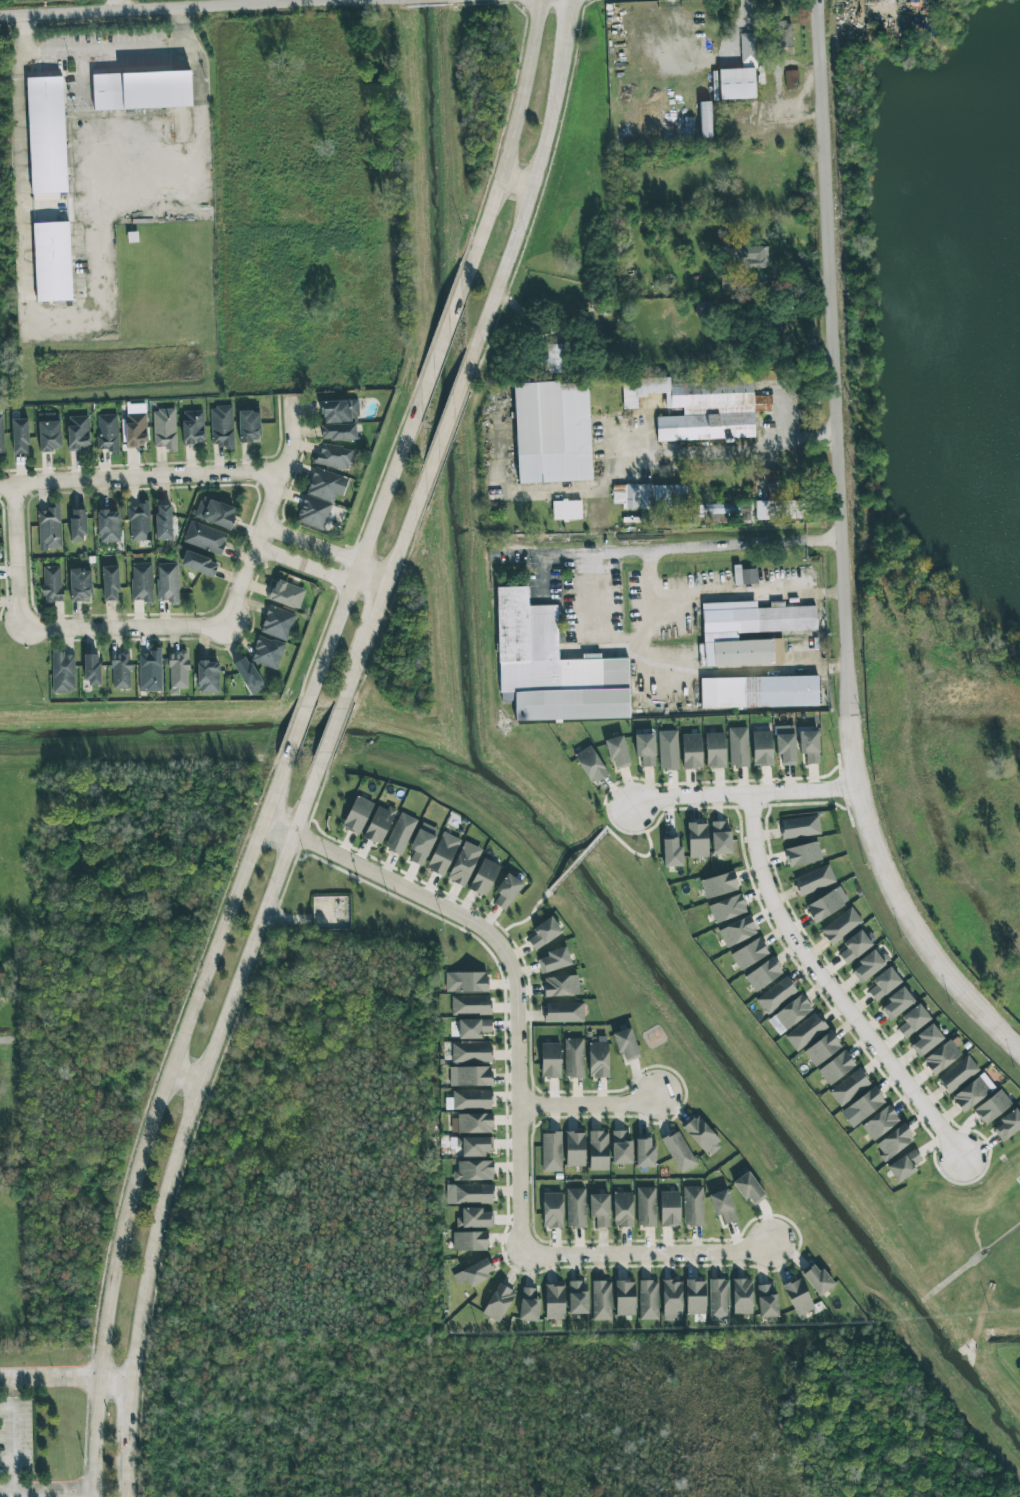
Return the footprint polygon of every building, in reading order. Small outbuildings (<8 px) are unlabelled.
[(792,47),(791,21),(776,22),(777,48),(792,47)] [(719,100),(756,98),(754,33),(740,33),(741,68),(718,69),(719,100)] [(785,89),(797,89),(796,70),(784,71),(785,89)] [(93,110),(191,107),(190,71),(92,74),(93,110)] [(31,194),(67,193),(62,76),(26,78),(31,194)] [(701,129),(711,129),(710,104),(700,104),(701,129)] [(36,302),(72,300),(69,222),(33,223),(36,302)] [(766,268),(766,246),(736,247),(736,269),(766,268)] [(547,344),(548,373),(565,373),(564,344),(547,344)] [(657,441),(754,437),(753,412),(771,412),(770,395),(752,396),(752,380),(669,384),(669,377),(621,379),(622,409),(637,408),(636,398),(646,397),(646,394),(664,393),(665,408),(682,407),(683,416),(656,417),(657,441)] [(514,384),(517,484),(591,481),(588,381),(514,384)] [(358,422),(357,400),(322,401),(322,423),(358,422)] [(124,406),(125,448),(146,447),(145,406),(124,406)] [(232,406),(210,407),(211,444),(223,444),(223,449),(233,449),(232,406)] [(154,449),(176,449),(175,409),(153,410),(154,449)] [(182,412),(183,445),(204,445),(203,411),(182,412)] [(239,443),(260,442),(259,411),(238,412),(239,443)] [(39,451),(60,450),(59,413),(38,414),(39,451)] [(97,415),(97,449),(109,449),(109,455),(118,455),(117,415),(97,415)] [(68,451),(89,451),(88,416),(67,416),(68,451)] [(27,419),(11,419),(12,454),(28,453),(27,419)] [(320,425),(320,441),(356,440),(355,424),(320,425)] [(315,465),(350,470),(353,449),(318,444),(315,465)] [(335,494),(342,496),(348,478),(313,467),(296,522),(324,531),(335,494)] [(612,486),(612,502),(621,502),(622,509),(686,508),(686,484),(612,486)] [(228,530),(237,509),(202,496),(194,516),(228,530)] [(552,520),(581,520),(581,500),(552,501),(552,520)] [(150,540),(148,501),(138,501),(138,504),(128,505),(129,541),(150,540)] [(755,501),(755,520),(772,519),(771,501),(755,501)] [(706,505),(706,521),(750,520),(750,504),(706,505)] [(156,540),(171,540),(171,505),(155,505),(156,540)] [(60,508),(37,509),(39,549),(61,549),(60,508)] [(85,509),(70,510),(71,541),(86,541),(85,509)] [(98,543),(119,542),(118,511),(97,512),(98,543)] [(228,534),(190,521),(182,543),(221,555),(228,534)] [(212,578),(218,563),(185,551),(180,566),(212,578)] [(152,602),(152,563),(131,564),(131,602),(152,602)] [(178,603),(177,563),(156,564),(157,603),(178,603)] [(60,566),(42,567),(43,603),(62,602),(60,566)] [(118,566),(102,566),(102,601),(118,601),(118,566)] [(733,568),(734,586),(757,585),(756,567),(733,568)] [(70,601),(91,600),(90,568),(69,568),(70,601)] [(305,588),(274,580),(268,600),(299,609),(305,588)] [(629,718),(628,658),(600,659),(600,654),(582,654),(582,660),(558,660),(557,605),(528,606),(527,587),(496,588),(499,701),(514,701),(514,721),(629,718)] [(703,667),(783,665),(783,639),(737,640),(737,632),(817,630),(816,606),(783,607),(783,602),(769,602),(769,608),(755,608),(755,602),(702,603),(703,667)] [(286,641),(295,614),(268,605),(259,632),(286,641)] [(284,644),(257,636),(249,661),(277,670),(284,644)] [(139,692),(161,691),(160,647),(150,647),(150,653),(138,653),(139,692)] [(168,688),(187,688),(188,653),(169,652),(168,688)] [(52,693),(74,692),(74,653),(51,653),(52,693)] [(111,689),(129,689),(130,653),(112,653),(111,689)] [(99,654),(85,654),(84,686),(99,686),(99,654)] [(232,663),(250,695),(264,688),(246,656),(232,663)] [(218,661),(197,661),(197,694),(219,693),(218,661)] [(700,678),(700,709),(818,706),(818,676),(700,678)] [(728,728),(729,767),(748,766),(747,727),(728,728)] [(677,731),(658,731),(659,770),(678,769),(677,731)] [(753,766),(772,766),(771,731),(751,732),(753,766)] [(798,731),(799,754),(805,754),(805,764),(819,764),(818,731),(798,731)] [(706,768),(725,768),(724,733),(705,733),(706,768)] [(654,734),(634,734),(635,757),(641,757),(641,767),(654,766),(654,734)] [(682,769),(701,768),(700,734),(681,734),(682,769)] [(775,734),(776,756),(780,756),(781,765),(795,765),(794,734),(775,734)] [(613,770),(630,766),(622,736),(604,740),(613,770)] [(588,784),(605,777),(592,746),(574,753),(588,784)] [(341,827),(358,835),(373,804),(356,795),(341,827)] [(396,810),(388,806),(386,810),(377,805),(363,838),(380,845),(396,810)] [(401,855),(416,819),(399,812),(384,848),(401,855)] [(780,819),(781,838),(820,835),(818,816),(780,819)] [(711,822),(711,854),(730,854),(729,821),(711,822)] [(707,857),(706,823),(687,824),(688,858),(707,857)] [(410,862),(423,866),(435,835),(417,828),(409,849),(414,851),(410,862)] [(426,869),(443,877),(460,840),(442,832),(426,869)] [(681,846),(677,846),(676,837),(662,837),(663,867),(682,866),(681,846)] [(481,849),(464,841),(447,879),(464,887),(481,849)] [(788,867),(821,861),(818,842),(784,848),(788,867)] [(500,865),(481,858),(468,890),(486,897),(500,865)] [(835,882),(829,865),(793,878),(799,896),(835,882)] [(705,899),(738,889),(733,871),(700,881),(705,899)] [(495,892),(499,895),(493,904),(506,911),(522,883),(506,873),(495,892)] [(805,904),(812,921),(848,905),(841,888),(805,904)] [(708,906),(715,924),(747,911),(740,893),(708,906)] [(819,929),(829,944),(862,923),(852,908),(819,929)] [(527,940),(534,951),(561,933),(551,916),(531,929),(535,934),(527,940)] [(757,934),(749,916),(717,929),(725,947),(757,934)] [(842,944),(845,948),(837,954),(847,965),(871,944),(859,930),(842,944)] [(740,971),(769,953),(759,937),(730,954),(740,971)] [(537,959),(540,973),(570,966),(566,947),(545,951),(547,957),(537,959)] [(852,972),(861,983),(889,960),(883,953),(879,956),(873,949),(857,962),(860,965),(852,972)] [(755,992),(783,973),(772,957),(744,976),(755,992)] [(875,1001),(901,982),(890,967),(864,987),(875,1001)] [(487,972),(445,972),(445,992),(487,992),(487,972)] [(542,997),(578,995),(577,976),(541,977),(542,997)] [(766,1014),(797,991),(786,976),(755,1000),(766,1014)] [(890,1020),(914,1001),(903,987),(878,1005),(890,1020)] [(813,1008),(800,993),(767,1020),(779,1035),(813,1008)] [(451,1015),(490,1014),(489,996),(451,996),(451,1015)] [(544,1022),(583,1022),(583,1003),(544,1003),(544,1022)] [(901,1017),(905,1022),(896,1028),(904,1039),(930,1019),(918,1003),(901,1017)] [(784,1037),(796,1052),(827,1028),(814,1013),(784,1037)] [(490,1019),(458,1020),(458,1039),(481,1039),(480,1033),(490,1033),(490,1019)] [(919,1057),(943,1038),(931,1023),(908,1042),(919,1057)] [(622,1062),(639,1057),(630,1028),(613,1033),(622,1062)] [(802,1051),(813,1067),(842,1047),(831,1031),(802,1051)] [(608,1077),(607,1036),(598,1036),(598,1042),(588,1043),(588,1078),(608,1077)] [(583,1038),(563,1039),(564,1077),(583,1077),(583,1038)] [(933,1075),(961,1054),(949,1039),(922,1060),(933,1075)] [(451,1062),(490,1062),(490,1043),(451,1043),(451,1062)] [(559,1043),(540,1043),(541,1078),(560,1078),(559,1043)] [(829,1086),(856,1065),(844,1049),(817,1070),(829,1086)] [(936,1077),(946,1093),(979,1071),(969,1056),(936,1077)] [(449,1067),(449,1086),(491,1086),(491,1066),(449,1067)] [(837,1106),(871,1086),(861,1070),(828,1089),(837,1106)] [(950,1096),(961,1112),(995,1089),(984,1073),(950,1096)] [(885,1104),(875,1088),(839,1110),(849,1126),(885,1104)] [(1011,1104),(999,1089),(972,1111),(984,1125),(1011,1104)] [(446,1109),(491,1110),(491,1090),(452,1090),(452,1098),(446,1098),(446,1109)] [(873,1141),(900,1120),(888,1105),(860,1126),(873,1141)] [(1014,1108),(998,1120),(1002,1124),(993,1131),(1001,1141),(1019,1128),(1019,1115),(1014,1108)] [(492,1116),(451,1116),(451,1134),(492,1133),(492,1116)] [(722,1145),(696,1116),(682,1128),(709,1157),(722,1145)] [(874,1145),(885,1161),(914,1139),(903,1123),(874,1145)] [(661,1140),(680,1173),(696,1164),(678,1130),(661,1140)] [(589,1171),(608,1170),(607,1131),(588,1132),(589,1171)] [(632,1164),(631,1141),(625,1141),(625,1131),(612,1131),(612,1164),(632,1164)] [(541,1133),(541,1172),(561,1172),(561,1132),(541,1133)] [(565,1166),(584,1166),(584,1133),(565,1132),(565,1166)] [(636,1167),(655,1167),(654,1146),(650,1146),(650,1136),(635,1137),(636,1167)] [(492,1137),(457,1138),(457,1148),(461,1147),(461,1156),(492,1155),(492,1137)] [(921,1160),(914,1149),(886,1166),(896,1183),(916,1171),(913,1165),(921,1160)] [(453,1181),(492,1180),(492,1161),(457,1161),(457,1170),(453,1170),(453,1181)] [(751,1208),(766,1197),(747,1171),(732,1182),(751,1208)] [(493,1184),(453,1185),(454,1204),(493,1203),(493,1184)] [(703,1225),(702,1186),(683,1187),(683,1226),(703,1225)] [(655,1187),(636,1187),(637,1227),(655,1227),(655,1187)] [(585,1188),(566,1188),(566,1228),(585,1227),(585,1188)] [(713,1216),(721,1215),(723,1224),(735,1221),(728,1190),(708,1194),(713,1216)] [(660,1226),(679,1226),(678,1191),(659,1192),(660,1226)] [(613,1227),(632,1227),(632,1192),(613,1193),(613,1227)] [(561,1228),(562,1193),(542,1193),(542,1227),(561,1228)] [(610,1227),(609,1194),(589,1194),(589,1218),(595,1217),(596,1228),(610,1227)] [(482,1208),(461,1208),(461,1218),(456,1218),(456,1228),(493,1227),(493,1212),(482,1212),(482,1208)] [(453,1251),(487,1251),(487,1232),(453,1232),(453,1251)] [(452,1274),(457,1285),(466,1280),(469,1288),(487,1279),(485,1274),(495,1269),(488,1257),(452,1274)] [(802,1274),(818,1296),(832,1286),(816,1263),(802,1274)] [(733,1314),(752,1314),(752,1279),(732,1279),(733,1314)] [(813,1312),(802,1279),(784,1285),(796,1318),(813,1312)] [(638,1280),(639,1320),(658,1320),(657,1280),(638,1280)] [(705,1315),(704,1280),(685,1281),(685,1315),(705,1315)] [(728,1280),(709,1280),(709,1319),(729,1319),(728,1280)] [(568,1314),(585,1314),(586,1281),(568,1281),(568,1314)] [(591,1281),(592,1320),(611,1320),(611,1281),(591,1281)] [(634,1281),(615,1282),(615,1316),(634,1315),(634,1281)] [(681,1321),(681,1281),(662,1281),(662,1321),(681,1321)] [(501,1323),(514,1291),(496,1283),(482,1315),(501,1323)] [(544,1284),(545,1320),(564,1319),(563,1284),(544,1284)] [(772,1295),(772,1285),(757,1285),(758,1317),(777,1317),(777,1294),(772,1295)] [(538,1321),(539,1299),(535,1299),(535,1288),(520,1288),(519,1320),(538,1321)]
